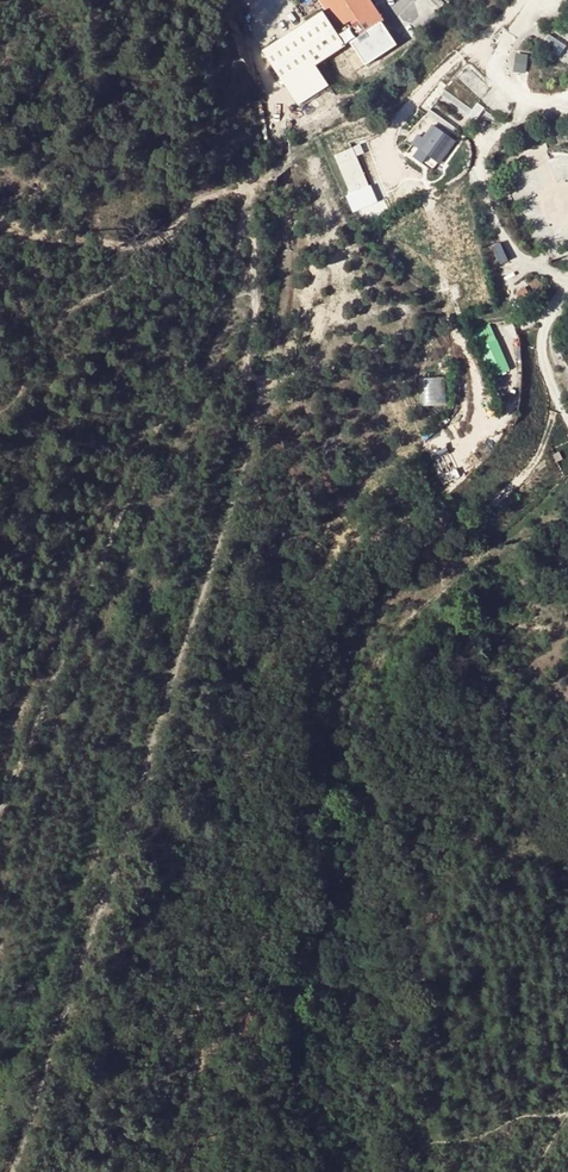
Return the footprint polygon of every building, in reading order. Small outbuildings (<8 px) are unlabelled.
[(366,63),(396,43),(381,20),(384,18),(372,0),(320,0),(348,42),(351,40),(366,63)] [(346,43),(323,9),(261,49),(298,105),(329,84),(315,64),(346,43)] [(515,70),(527,72),(530,54),(518,52),(515,70)] [(430,167),(434,160),(444,166),(459,137),(430,122),(416,147),(422,150),(416,159),(430,167)] [(522,285),(514,291),(523,304),(531,298),(522,285)] [(494,322),(477,328),(494,376),(512,370),(494,322)] [(421,405),(449,403),(447,376),(419,378),(421,405)]
